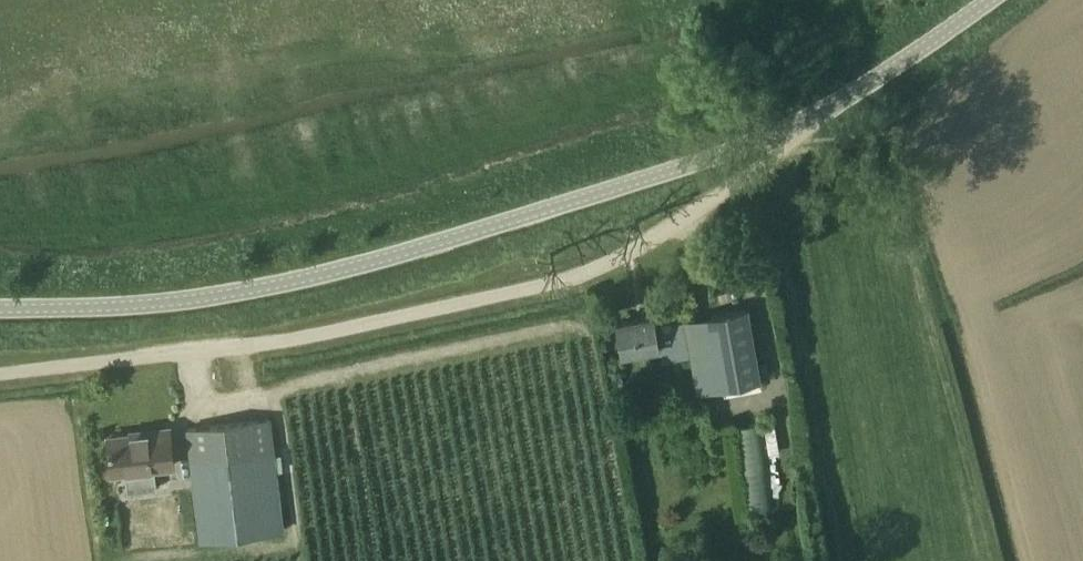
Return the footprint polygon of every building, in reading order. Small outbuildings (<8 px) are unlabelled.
[(684,319),(684,321),(688,341),(697,391),(723,386),(725,396),(762,389),(760,380),(761,379),(748,308),(684,319)] [(623,353),(688,341),(684,321),(657,326),(655,315),(617,321),(623,353)] [(271,419),(187,428),(201,540),(284,531),(271,419)] [(765,421),(729,426),(741,510),(776,505),(765,421)] [(156,489),(154,467),(174,464),(170,432),(108,440),(112,472),(126,470),(128,491),(156,489)]
